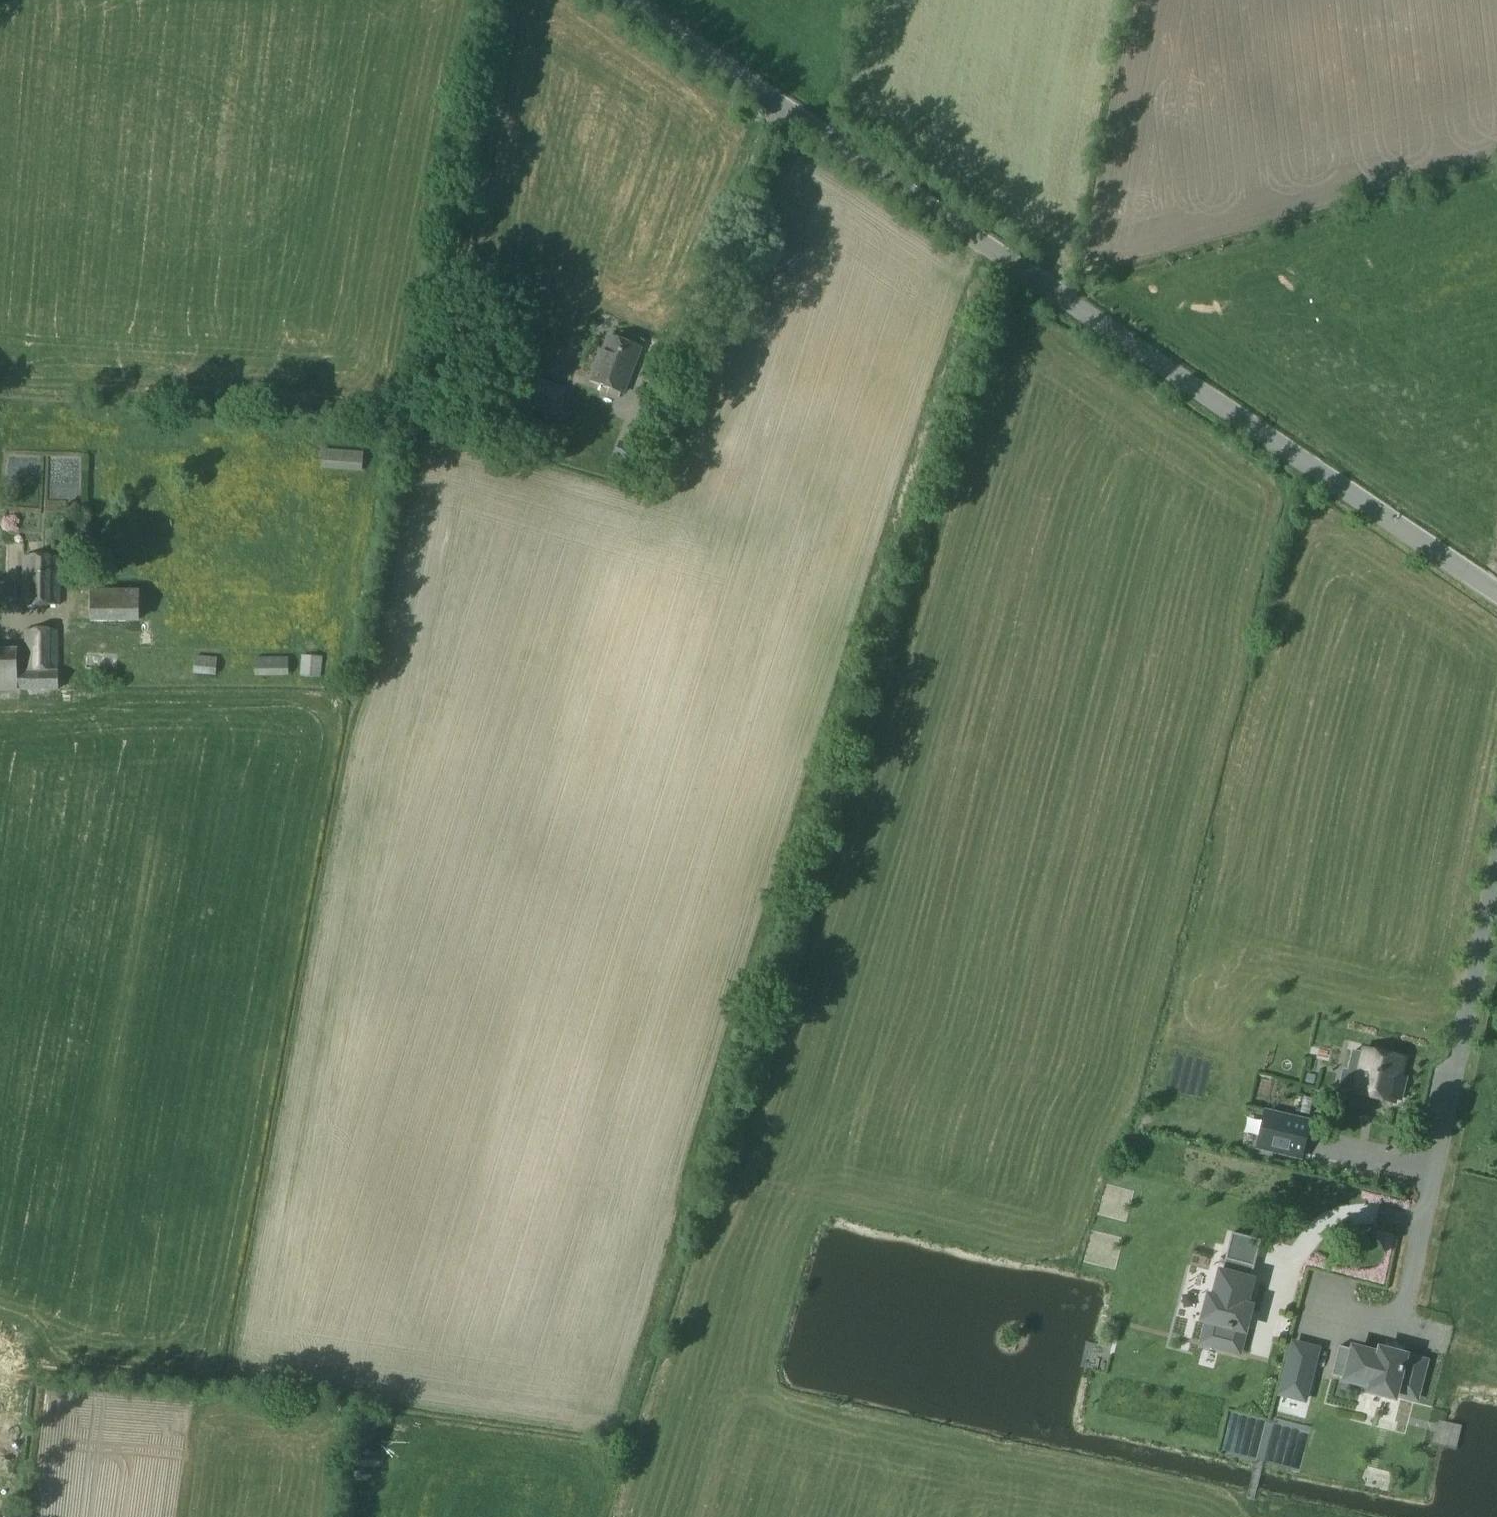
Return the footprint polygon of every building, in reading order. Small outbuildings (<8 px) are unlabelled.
[(605,333),(587,380),(622,393),(641,347),(605,333)] [(536,379),(525,408),(558,421),(569,392),(536,379)] [(324,451),(322,470),(362,473),(364,454),(324,451)] [(60,559),(23,559),(23,603),(60,603),(60,559)] [(25,627),(25,668),(59,668),(59,627),(25,627)] [(18,692),(59,692),(59,672),(18,671),(18,649),(0,649),(0,692),(18,692)] [(302,656),(300,677),(319,678),(321,657),(302,656)] [(197,658),(195,675),(216,676),(217,659),(197,658)] [(288,659),(256,660),(256,677),(289,676),(288,659)] [(1348,1071),(1348,1072),(1358,1074),(1353,1093),(1393,1103),(1394,1099),(1400,1100),(1405,1079),(1399,1077),(1403,1060),(1363,1050),(1362,1054),(1353,1052),(1348,1071)] [(1300,1158),(1308,1123),(1266,1113),(1257,1148),(1300,1158)] [(1208,1323),(1203,1344),(1237,1352),(1243,1330),(1237,1328),(1242,1309),(1243,1309),(1254,1266),(1225,1259),(1214,1300),(1209,1299),(1203,1321),(1208,1323)] [(1303,1400),(1317,1345),(1290,1338),(1276,1393),(1303,1400)] [(1337,1347),(1330,1376),(1372,1387),(1370,1392),(1393,1398),(1394,1392),(1415,1398),(1424,1363),(1401,1358),(1400,1364),(1380,1359),(1381,1358),(1337,1347)] [(0,1514),(0,1516),(11,1516),(13,1515),(4,1508),(0,1514)]
